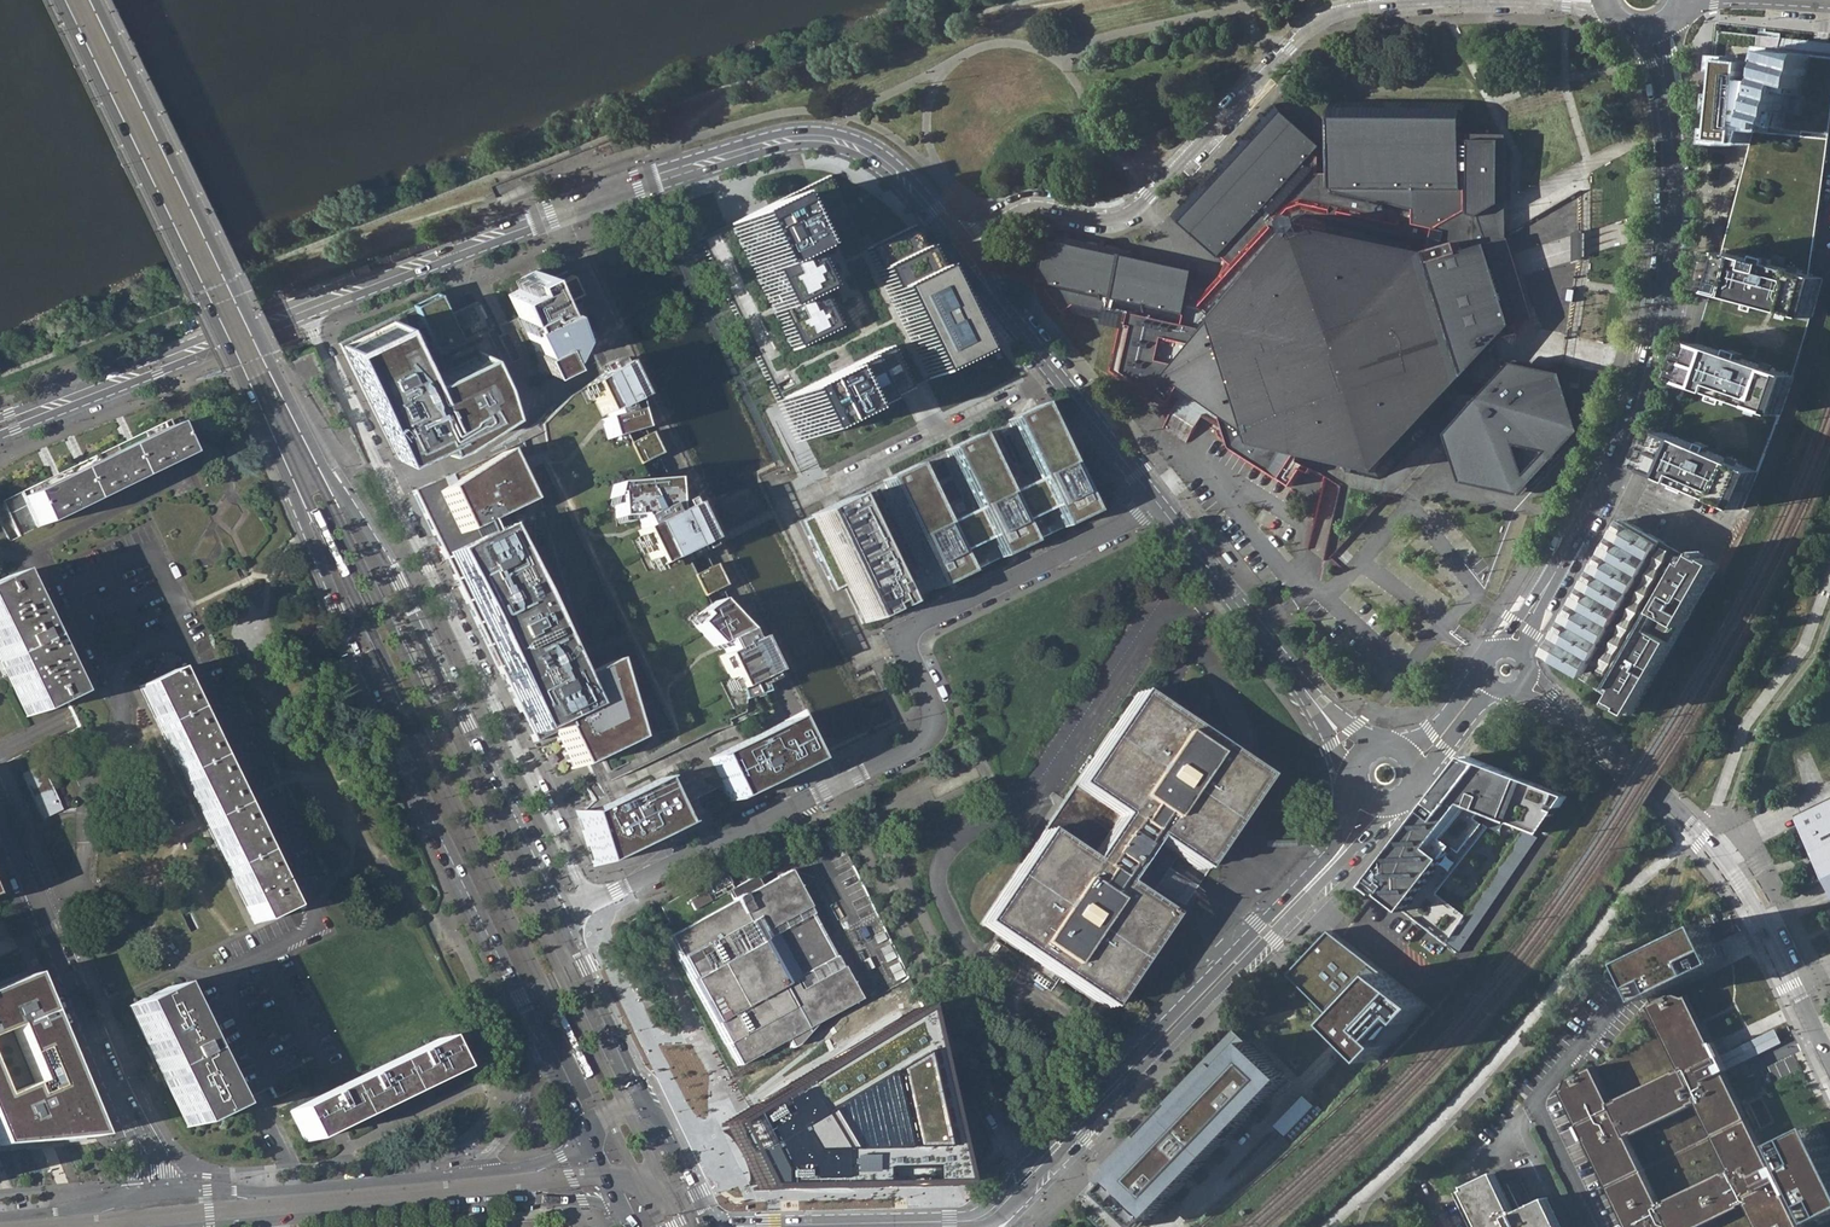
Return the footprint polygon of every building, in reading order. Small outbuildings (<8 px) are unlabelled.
[(1829,139),(1829,55),(1818,53),(1821,43),(1782,39),(1773,72),(1764,70),(1764,51),(1730,47),(1717,142),(1754,142),(1757,132),(1829,139)] [(1511,370),(1492,352),(1493,351),(1491,340),(1519,334),(1519,333),(1483,216),(1504,204),(1505,140),(1468,140),(1469,104),(1466,102),(1334,101),(1330,104),(1331,173),(1320,173),(1321,156),(1316,151),(1322,145),(1275,102),(1275,103),(1173,213),(1172,214),(1218,256),(1219,257),(1221,255),(1227,261),(1221,278),(1210,290),(1193,285),(1197,271),(1139,256),(1136,250),(1054,230),(1052,229),(1040,277),(1048,280),(1047,285),(1066,310),(1073,306),(1076,312),(1122,324),(1111,370),(1167,406),(1181,385),(1199,397),(1220,411),(1231,447),(1292,485),(1306,463),(1323,474),(1333,460),(1344,462),(1346,469),(1378,477),(1385,475),(1453,402),(1468,415),(1455,429),(1469,477),(1528,490),(1532,485),(1529,476),(1574,427),(1559,380),(1511,370)] [(1725,254),(1810,275),(1829,144),(1829,139),(1757,132),(1754,142),(1725,254)] [(927,378),(972,356),(933,276),(920,249),(909,226),(864,248),(829,175),(771,203),(731,222),(700,237),(779,399),(799,440),(837,421),(871,405),(902,390),(927,378)] [(1824,278),(1810,275),(1725,254),(1714,290),(1648,469),(1658,473),(1743,510),(1795,374),(1814,312),(1824,278)] [(583,344),(571,304),(580,300),(565,269),(541,281),(538,275),(535,270),(521,277),(526,288),(510,295),(519,313),(512,317),(541,376),(583,344)] [(435,291),(410,303),(431,346),(457,334),(443,307),(435,291)] [(438,444),(452,440),(502,407),(479,348),(424,375),(425,377),(422,379),(391,316),(339,342),(396,457),(438,437),(440,443),(438,444)] [(1089,358),(1100,350),(1078,320),(1067,329),(1089,358)] [(629,400),(612,366),(580,387),(595,417),(599,415),(601,419),(594,421),(600,441),(632,432),(624,402),(629,400)] [(1469,477),(1455,429),(1451,434),(1465,482),(1524,495),(1586,429),(1571,382),(1559,380),(1574,427),(1529,476),(1532,485),(1528,490),(1469,477)] [(863,623),(1089,513),(1036,405),(799,520),(833,591),(844,585),(863,623)] [(18,535),(179,456),(165,427),(4,505),(7,514),(18,535)] [(647,432),(623,444),(633,464),(657,453),(647,432)] [(495,454),(437,491),(458,534),(520,504),(495,454)] [(663,481),(605,486),(603,497),(606,496),(608,520),(629,518),(634,530),(629,532),(647,568),(698,543),(680,507),(666,514),(663,481)] [(1548,657),(1634,711),(1716,573),(1708,568),(1699,563),(1685,554),(1657,538),(1636,525),(1627,520),(1548,657)] [(445,562),(533,742),(553,732),(571,769),(627,741),(607,669),(579,682),(573,685),(574,687),(572,688),(498,536),(445,562)] [(1232,561),(1225,552),(1223,553),(1221,555),(1228,564),(1232,561)] [(711,564),(689,574),(699,595),(719,586),(721,585),(711,564)] [(5,576),(0,578),(0,664),(25,716),(64,698),(5,576)] [(737,632),(709,603),(691,617),(693,618),(685,626),(705,648),(713,644),(718,654),(711,657),(727,691),(762,675),(745,640),(740,643),(735,633),(737,632)] [(139,686),(254,924),(283,909),(168,671),(139,686)] [(1028,957),(1102,1007),(1165,915),(1142,900),(1158,876),(1173,853),(1196,868),(1212,844),(1228,821),(1242,801),(1259,777),(1247,769),(1238,763),(1228,756),(1166,715),(1163,712),(1156,708),(1134,693),(1063,797),(1036,837),(977,923),(1028,957)] [(784,720),(705,758),(726,802),(805,763),(784,720)] [(1570,795),(1471,755),(1439,796),(1369,884),(1384,896),(1386,893),(1426,925),(1449,943),(1456,932),(1468,915),(1439,893),(1491,827),(1486,823),(1479,817),(1486,809),(1543,832),(1570,795)] [(20,777),(37,811),(49,805),(51,809),(59,804),(41,767),(20,777)] [(672,828),(650,782),(577,817),(593,866),(672,828)] [(1806,821),(1821,851),(1823,856),(1825,860),(1829,870),(1829,810),(1806,821)] [(1540,836),(1526,830),(1468,915),(1456,932),(1469,941),(1540,836)] [(1654,842),(1663,850),(1673,840),(1664,832),(1654,842)] [(789,867),(667,933),(738,1066),(787,1039),(790,1047),(797,1042),(807,1031),(815,1021),(818,1022),(858,999),(789,867)] [(659,906),(671,926),(735,892),(724,874),(659,906)] [(1711,924),(1633,960),(1640,975),(1650,996),(1728,960),(1716,936),(1711,924)] [(1428,1004),(1333,930),(1291,973),(1376,1059),(1428,1004)] [(0,986),(0,1147),(43,1142),(97,1137),(28,974),(0,986)] [(923,982),(912,988),(917,998),(914,1000),(920,1009),(923,1008),(932,1024),(943,1018),(934,1002),(936,993),(928,992),(923,982)] [(225,1108),(167,987),(128,1006),(186,1127),(225,1108)] [(1680,1154),(1748,1121),(1727,1077),(1724,1071),(1717,1057),(1686,992),(1678,992),(1652,1006),(1682,1068),(1647,1085),(1680,1154)] [(908,1011),(720,1122),(734,1148),(739,1158),(751,1181),(881,1180),(950,1180),(908,1011)] [(1105,1190),(1144,1226),(1288,1077),(1238,1030),(1167,1103),(1173,1108),(1179,1114),(1148,1146),(1142,1140),(1136,1135),(1105,1167),(1111,1173),(1117,1178),(1105,1190)] [(1774,1030),(1717,1057),(1724,1071),(1781,1044),(1774,1030)] [(305,1140),(452,1070),(437,1039),(291,1110),(305,1140)] [(1611,1188),(1680,1154),(1647,1085),(1613,1102),(1595,1065),(1568,1079),(1564,1090),(1611,1188)] [(1305,1094),(1276,1124),(1292,1140),(1321,1110),(1305,1094)] [(1760,1098),(1748,1104),(1754,1116),(1760,1129),(1773,1123),(1760,1098)] [(1173,1108),(1142,1140),(1148,1146),(1179,1114),(1173,1108)] [(1748,1121),(1680,1154),(1712,1221),(1748,1203),(1759,1226),(1802,1226),(1772,1167),(1748,1121)] [(1815,1122),(1782,1138),(1822,1216),(1829,1212),(1829,1152),(1815,1122)] [(1680,1154),(1611,1188),(1630,1226),(1700,1226),(1712,1221),(1680,1154)] [(1547,1200),(1516,1214),(1497,1174),(1453,1195),(1469,1226),(1560,1226),(1547,1200)]
